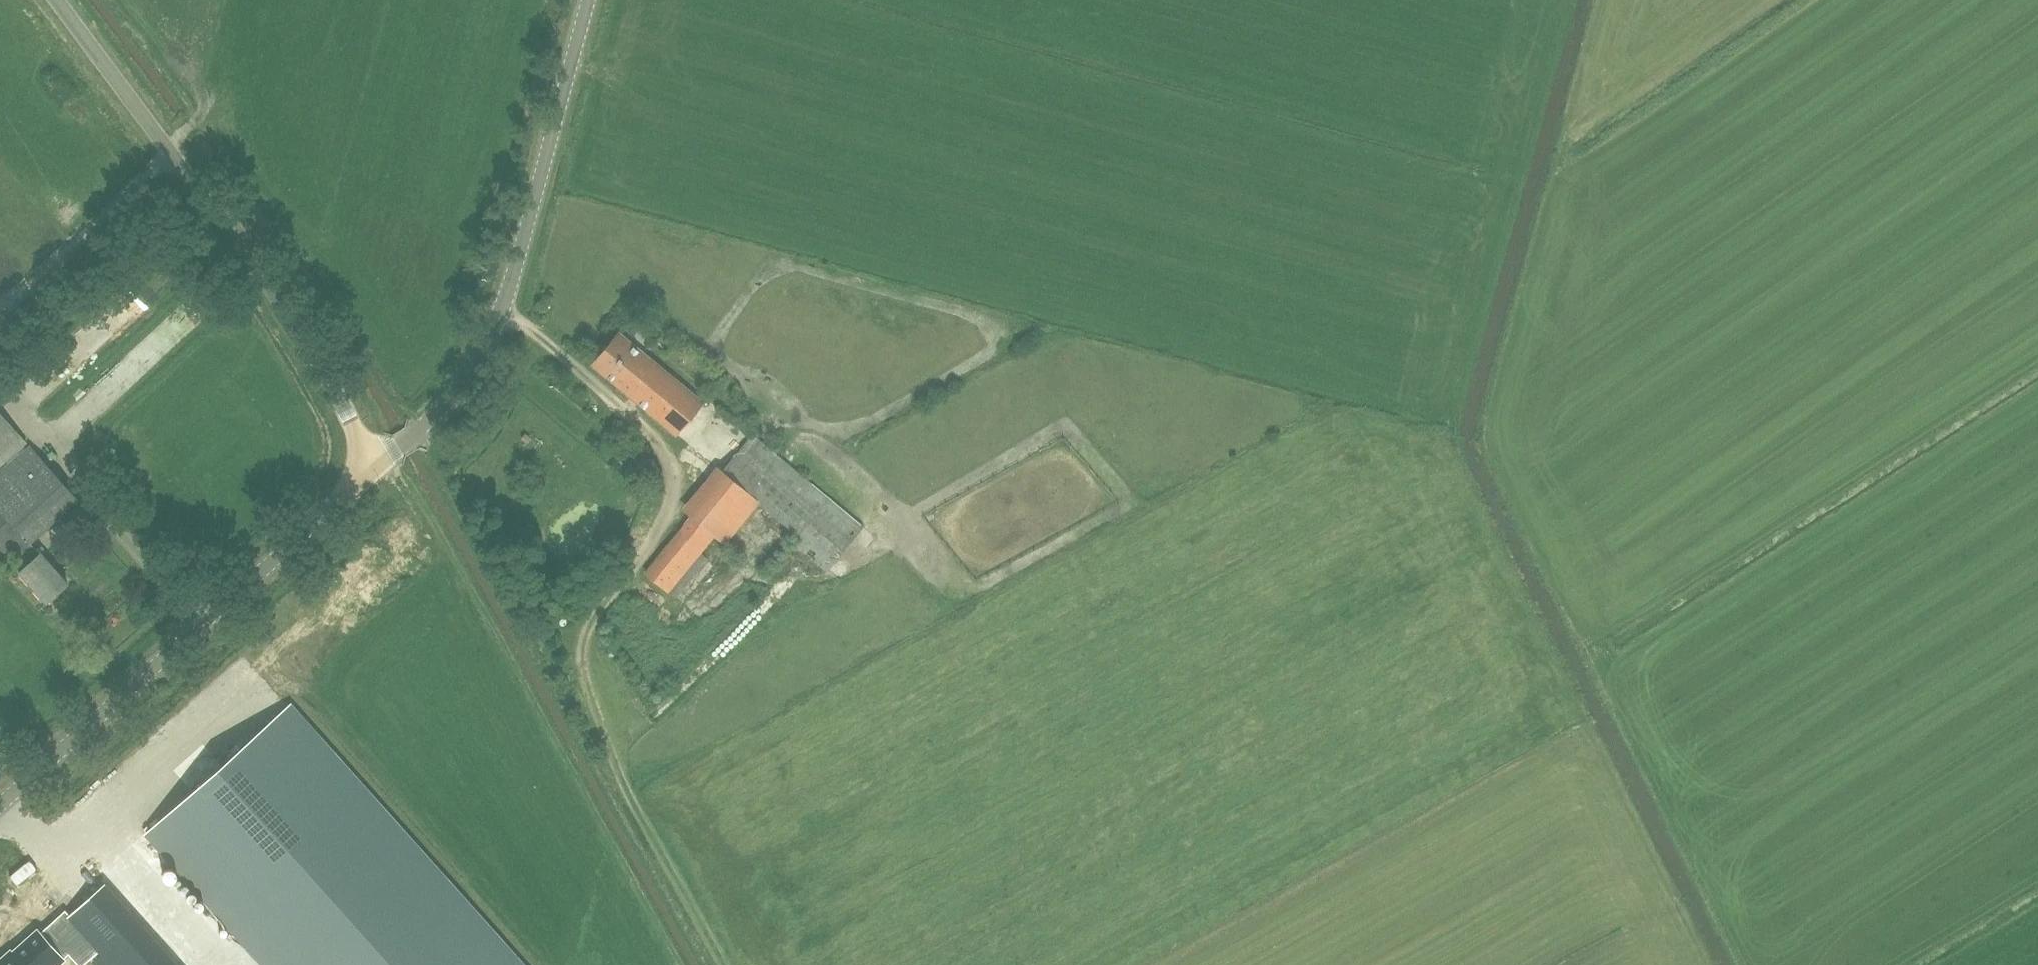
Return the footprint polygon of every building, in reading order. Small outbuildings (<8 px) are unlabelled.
[(592,365),(677,435),(703,404),(618,334),(592,365)] [(9,548),(26,567),(19,573),(45,603),(67,583),(41,554),(39,556),(28,544),(77,500),(29,446),(19,456),(15,452),(25,443),(0,415),(0,556),(9,548)] [(737,487),(738,486),(759,503),(758,504),(832,564),(863,527),(750,434),(719,472),(737,487)] [(646,573),(668,591),(714,535),(725,544),(758,504),(759,503),(738,486),(737,487),(706,526),(693,516),(646,573)] [(265,964),(520,964),(289,705),(146,832),(265,964)] [(110,964),(177,964),(132,914),(105,884),(69,915),(68,917),(70,920),(47,942),(40,933),(37,930),(12,953),(0,963),(0,964),(58,964),(62,962),(61,961),(68,954),(78,964),(83,964),(90,959),(98,952),(110,964)]
